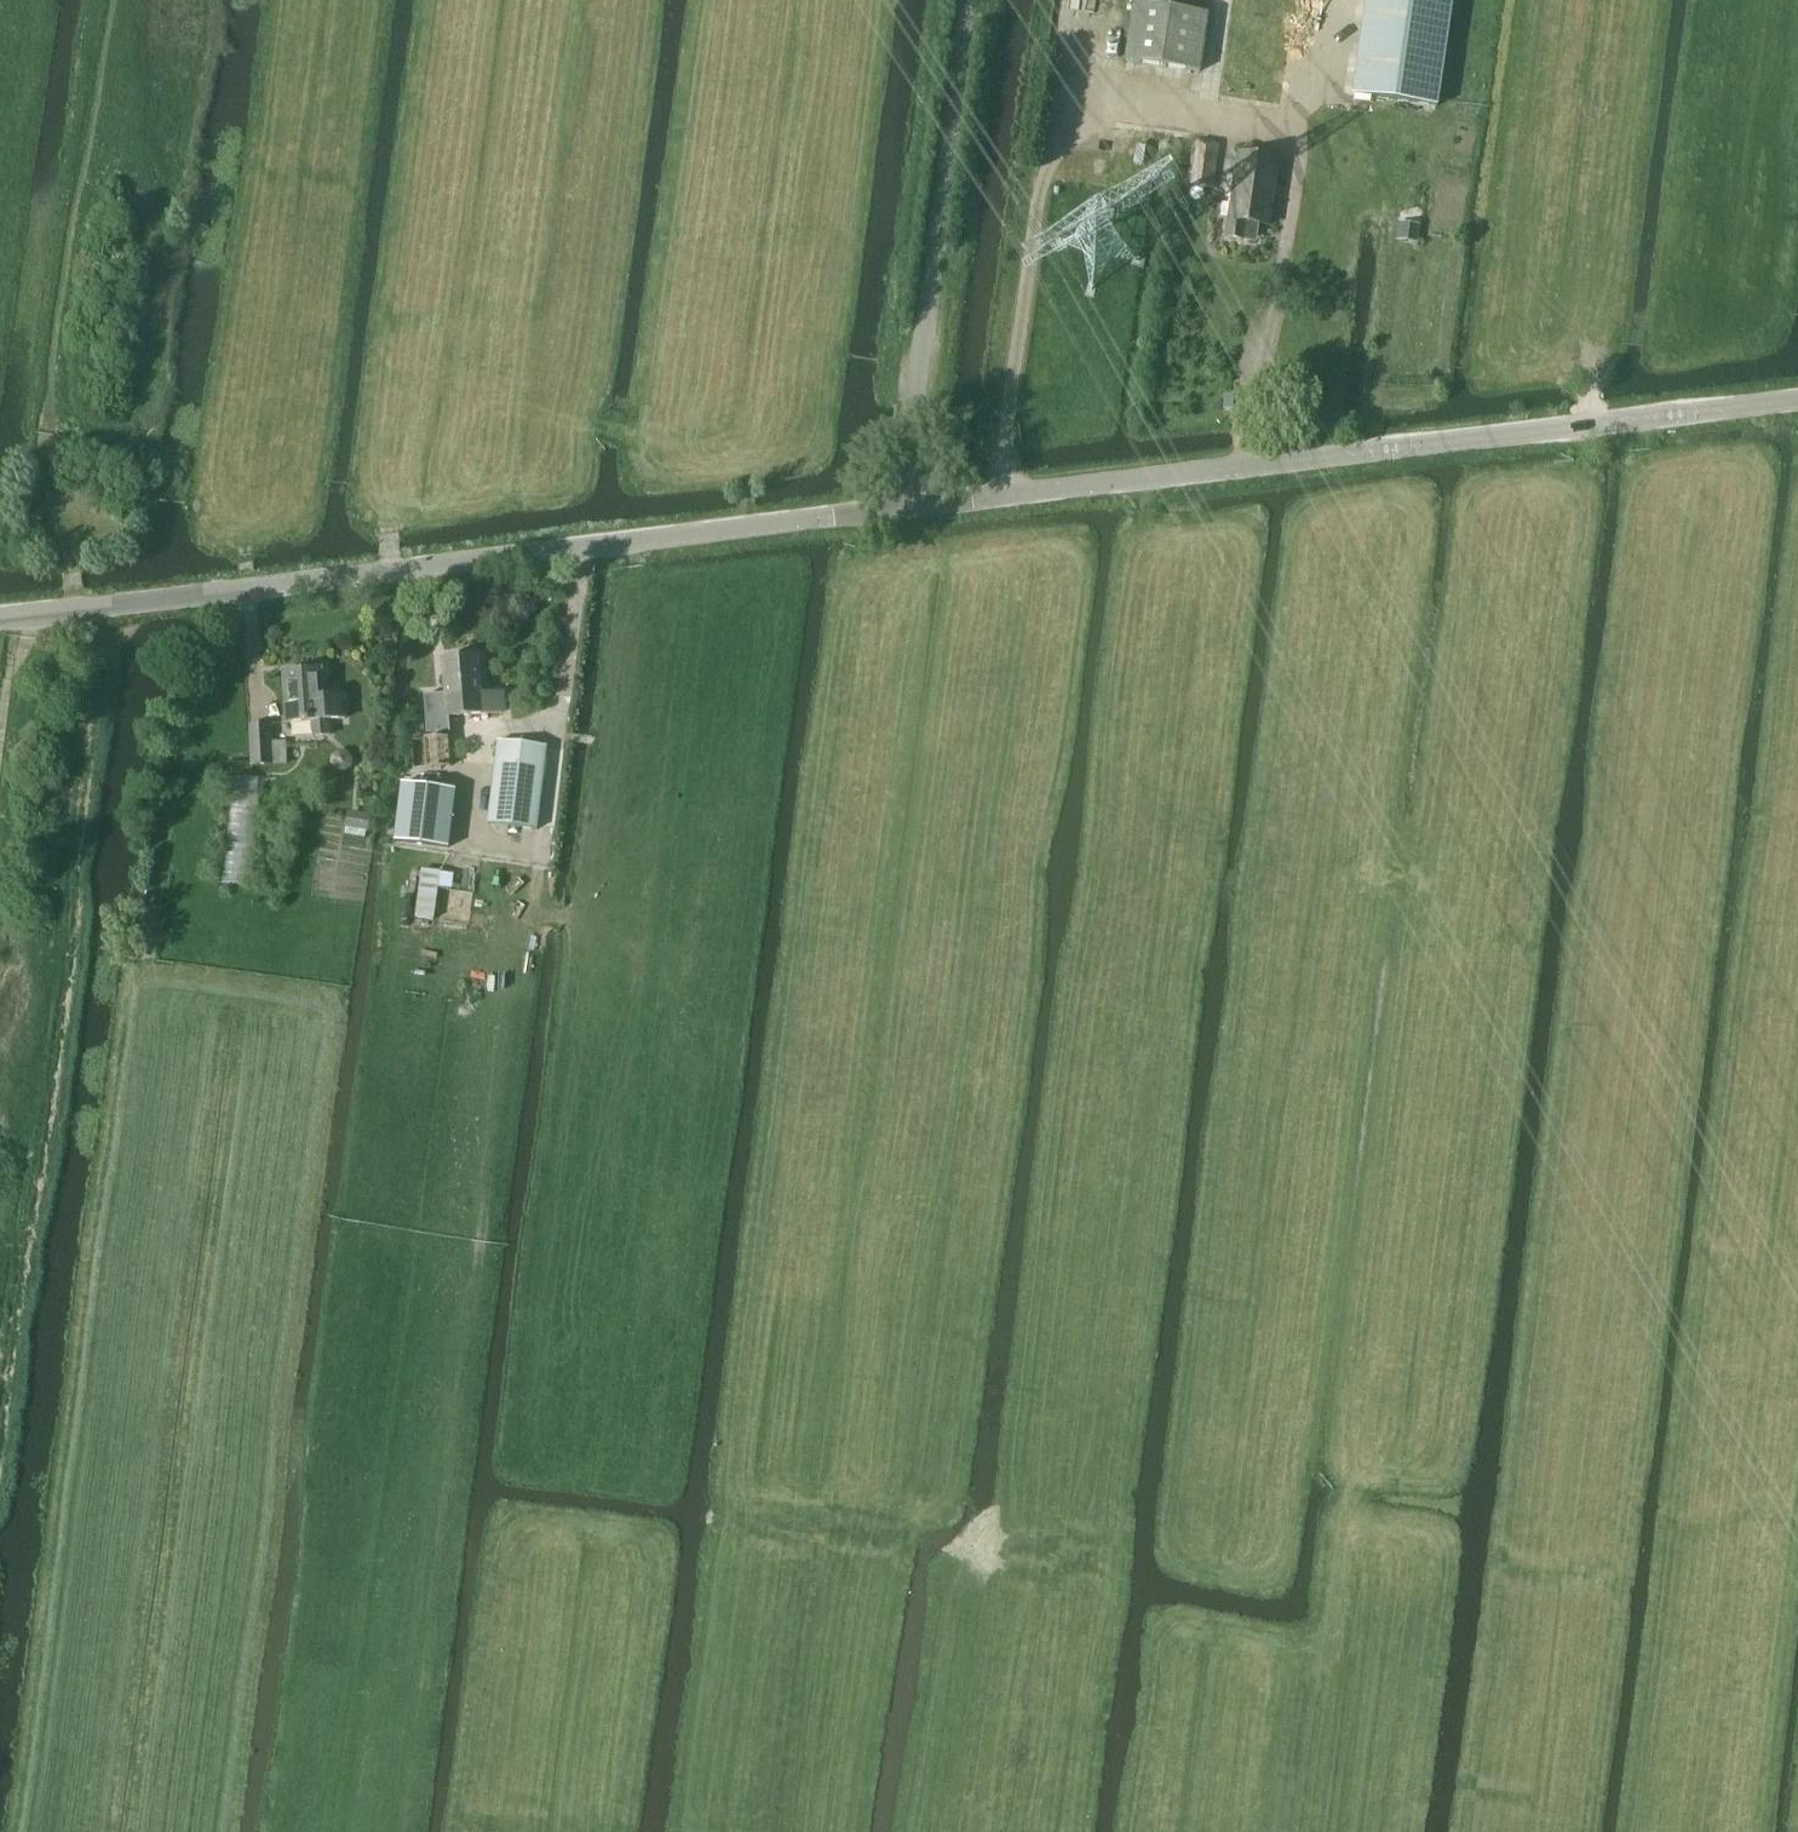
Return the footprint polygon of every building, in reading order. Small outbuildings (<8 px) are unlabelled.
[(1355,97),(1439,109),(1455,0),(1369,0),(1355,97)] [(1133,4),(1125,62),(1198,73),(1207,14),(1133,4)] [(1192,142),(1188,171),(1213,175),(1217,146),(1192,142)] [(1227,220),(1225,238),(1248,241),(1256,242),(1258,225),(1268,226),(1277,161),(1237,155),(1227,220)] [(445,695),(424,697),(427,735),(449,733),(448,718),(504,714),(502,694),(480,696),(477,658),(442,660),(445,695)] [(320,670),(283,673),(286,724),(312,722),(313,737),(328,736),(327,720),(344,719),(342,696),(322,698),(320,670)] [(255,726),(249,727),(249,733),(250,765),(251,765),(269,765),(287,764),(285,741),(269,742),(268,726),(255,726)] [(448,737),(409,741),(411,769),(450,766),(448,737)] [(497,743),(487,824),(534,830),(535,821),(544,749),(505,744),(497,743)] [(330,766),(337,773),(345,774),(352,767),(353,759),(348,751),(338,751),(331,756),(330,766)] [(399,786),(393,841),(446,848),(453,792),(399,786)] [(348,812),(344,835),(364,838),(368,815),(348,812)]
